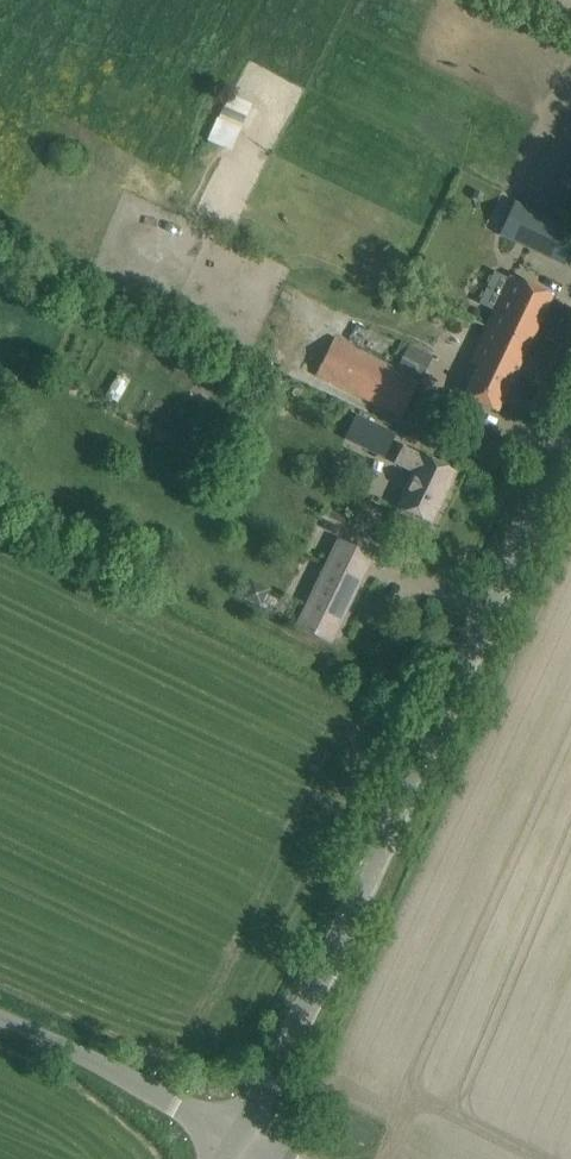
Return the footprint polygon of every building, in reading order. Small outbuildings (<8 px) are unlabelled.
[(230,95),(218,119),(236,127),(247,103),(230,95)] [(501,237),(563,265),(570,247),(570,232),(515,207),(501,237)] [(524,357),(552,296),(511,277),(483,337),(524,357)] [(497,412),(524,357),(483,337),(470,364),(477,367),(463,396),(497,412)] [(419,383),(395,371),(333,340),(317,376),(402,417),(419,383)] [(395,371),(419,383),(432,354),(408,343),(408,345),(400,341),(393,354),(401,358),(395,371)] [(376,424),(365,449),(384,458),(396,434),(376,424)] [(431,524),(456,472),(422,456),(402,447),(395,463),(414,472),(396,508),(431,524)] [(331,643),(372,557),(338,541),(297,626),(331,643)]
